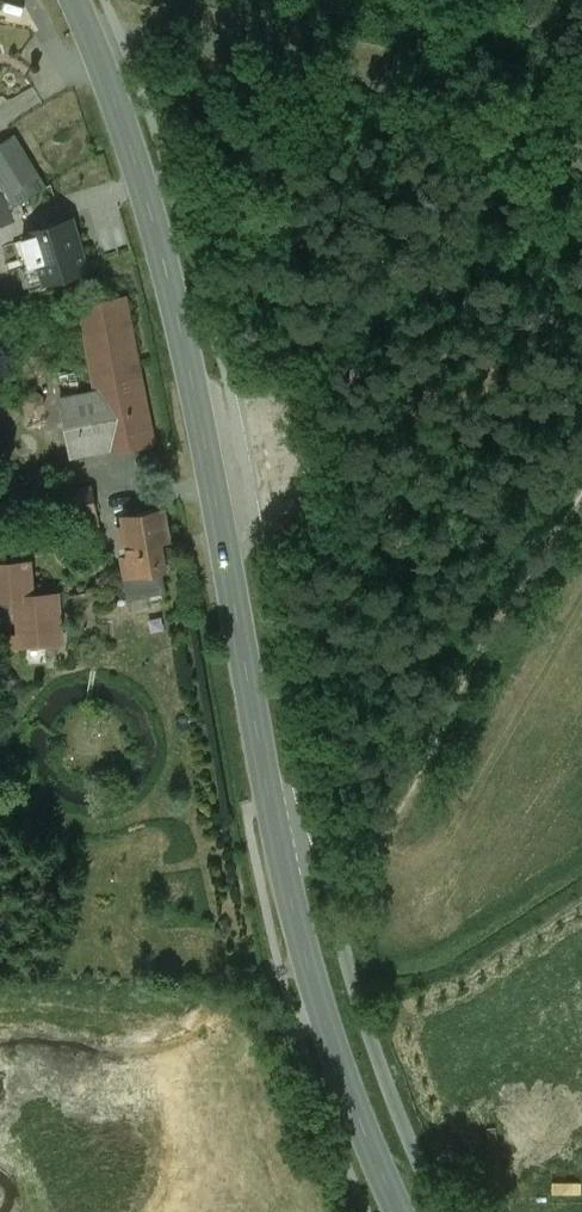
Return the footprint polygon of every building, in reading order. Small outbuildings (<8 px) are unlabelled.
[(14,135),(0,144),(0,193),(4,192),(13,206),(9,209),(46,187),(14,135)] [(0,193),(0,224),(13,219),(9,209),(13,206),(4,192),(0,193)] [(71,220),(31,233),(46,281),(86,269),(71,220)] [(125,296),(80,305),(97,392),(108,450),(109,453),(153,444),(125,296)] [(108,450),(97,392),(61,399),(72,457),(108,450)] [(92,486),(69,491),(82,557),(104,553),(97,515),(98,515),(92,486)] [(164,507),(122,515),(124,525),(117,527),(119,536),(126,535),(129,554),(122,555),(126,576),(161,571),(166,570),(162,542),(170,541),(164,507)] [(0,565),(0,599),(17,598),(20,636),(7,637),(8,647),(59,643),(55,595),(32,597),(29,563),(0,565)] [(161,571),(126,576),(129,596),(165,590),(161,571)] [(93,593),(74,596),(76,605),(95,602),(93,593)]
